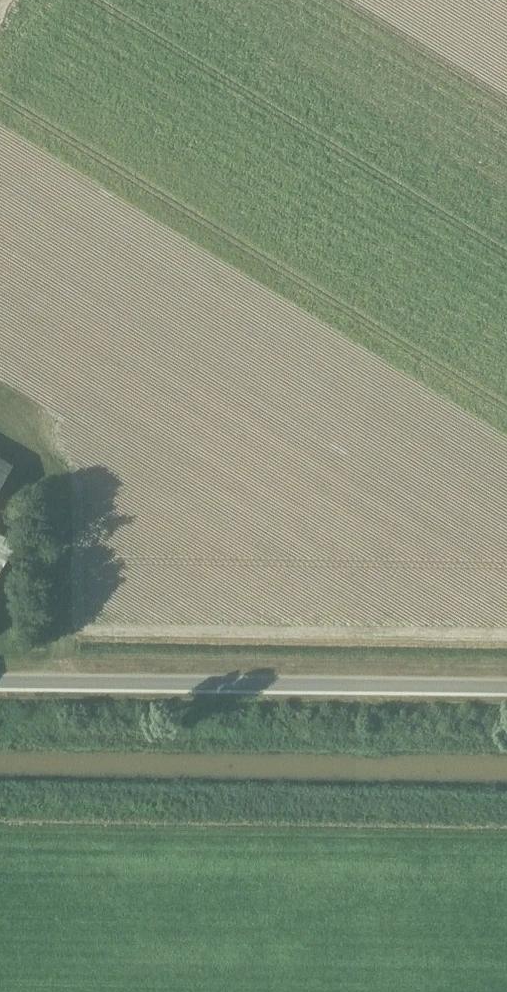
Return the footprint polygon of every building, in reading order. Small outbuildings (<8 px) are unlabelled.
[(11,463),(0,456),(0,482),(11,463)] [(16,541),(0,532),(0,569),(16,541)]
